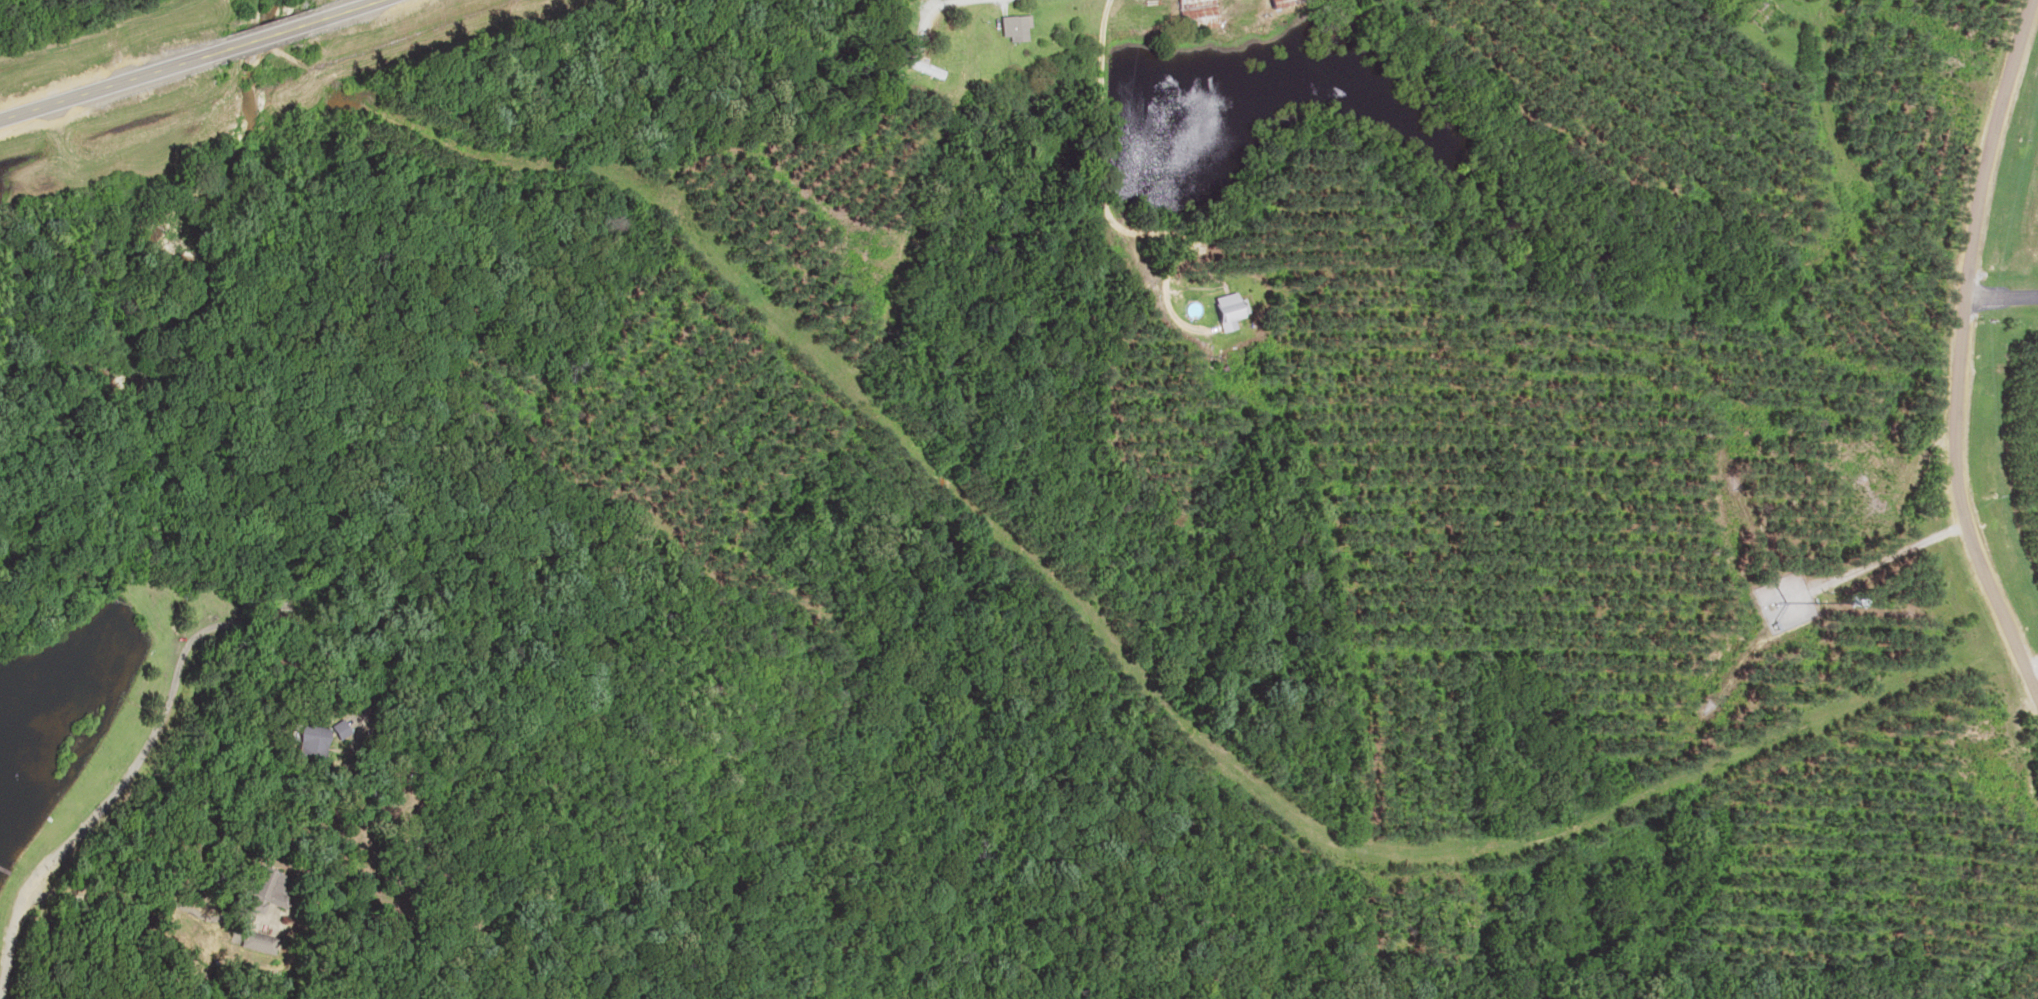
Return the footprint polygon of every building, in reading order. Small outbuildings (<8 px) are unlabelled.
[(1175,30),(1212,25),(1209,0),(1171,0),(1175,30)] [(1022,39),(1022,14),(995,14),(996,39),(1022,39)] [(933,77),(937,69),(904,56),(901,65),(933,77)] [(1210,296),(1217,330),(1230,328),(1228,318),(1240,315),(1235,290),(1210,296)] [(344,732),(336,719),(325,726),(333,738),(344,732)] [(321,757),(321,726),(291,726),(291,757),(321,757)] [(282,908),(286,896),(277,893),(282,875),(253,865),(243,895),(282,908)] [(236,945),(269,955),(274,939),(241,929),(236,945)]
